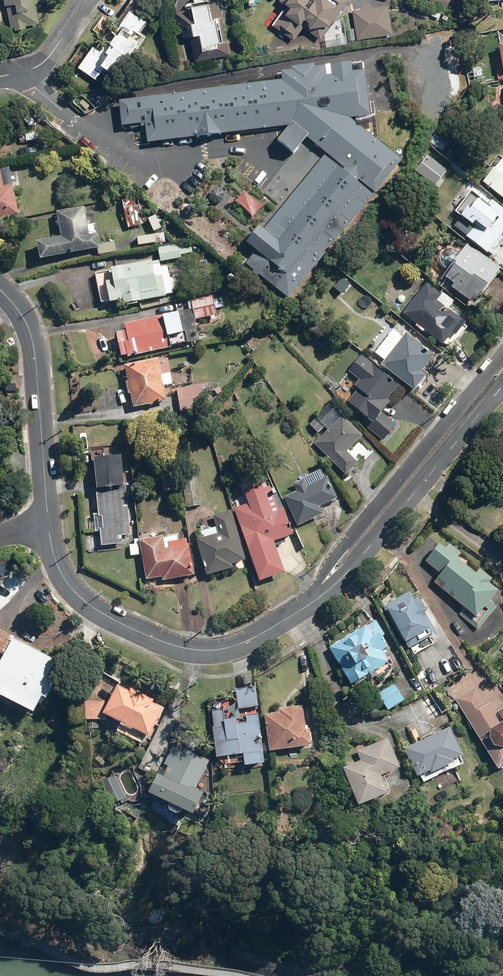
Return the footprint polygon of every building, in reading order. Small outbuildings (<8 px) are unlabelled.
[(11,28),(15,28),(15,30),(27,27),(26,25),(40,22),(35,0),(5,0),(11,28)] [(174,12),(176,23),(180,22),(183,37),(190,35),(195,61),(229,54),(218,0),(204,0),(191,3),(192,8),(174,12)] [(271,25),(293,40),(303,27),(319,39),(347,0),(281,0),(286,4),(271,25)] [(482,3),(500,1),(502,10),(502,0),(481,0),(482,3)] [(387,4),(352,10),(357,40),(392,34),(387,4)] [(93,45),(78,66),(95,78),(101,70),(110,76),(120,61),(126,65),(146,36),(140,32),(147,21),(129,9),(114,31),(108,27),(102,36),(108,39),(100,50),(93,45)] [(494,48),(500,77),(502,77),(502,47),(494,48)] [(280,71),(282,80),(118,100),(121,126),(144,124),(147,144),(288,126),(277,140),(294,154),(306,138),(324,153),(247,244),(256,252),(245,264),(287,299),(403,161),(350,118),(370,115),(364,70),(352,72),(351,63),(329,66),(330,75),(326,75),(325,66),(280,71)] [(446,173),(428,159),(416,174),(434,189),(446,173)] [(0,172),(0,220),(18,216),(8,170),(0,172)] [(501,181),(491,173),(481,185),(502,203),(502,179),(501,181)] [(502,216),(502,211),(492,202),(487,207),(472,194),(452,217),(472,232),(464,240),(489,261),(502,244),(497,240),(502,234),(502,221),(501,220),(502,216)] [(33,246),(36,263),(97,250),(94,237),(86,239),(80,209),(54,214),(59,241),(33,246)] [(470,308),(498,273),(465,246),(439,281),(450,288),(448,292),(470,308)] [(180,250),(159,252),(160,264),(181,262),(180,250)] [(157,264),(93,275),(99,306),(104,305),(104,308),(120,305),(121,308),(164,300),(163,295),(171,294),(166,267),(158,269),(157,264)] [(438,297),(425,286),(400,315),(438,348),(447,338),(451,341),(463,327),(435,302),(438,297)] [(212,296),(188,303),(194,323),(217,317),(215,311),(223,309),(221,298),(213,300),(212,296)] [(180,339),(176,316),(121,327),(122,331),(111,333),(117,360),(164,350),(163,342),(180,339)] [(432,359),(403,336),(377,367),(410,395),(423,380),(418,376),(432,359)] [(395,390),(360,358),(347,373),(357,383),(352,389),(355,392),(345,404),(365,422),(362,427),(382,443),(396,427),(380,414),(387,406),(384,403),(395,390)] [(167,359),(121,367),(129,411),(165,404),(162,389),(172,387),(167,359)] [(202,387),(174,392),(179,417),(206,412),(202,387)] [(360,439),(340,418),(313,445),(344,478),(355,467),(345,455),(360,439)] [(93,493),(95,493),(96,516),(92,516),(92,517),(81,518),(82,533),(93,532),(93,534),(97,534),(98,549),(120,546),(119,538),(128,537),(123,486),(120,487),(117,460),(90,463),(93,493)] [(192,509),(199,507),(194,469),(179,471),(185,510),(192,509)] [(162,494),(173,492),(170,476),(159,479),(162,494)] [(316,510),(334,503),(324,479),(305,487),(302,482),(291,487),(294,493),(281,499),(294,530),(320,518),(316,510)] [(256,584),(280,577),(271,546),(288,540),(279,512),(274,514),(267,490),(260,492),(258,486),(240,491),(245,506),(231,511),(237,528),(245,553),(256,584)] [(242,563),(228,513),(210,518),(215,536),(194,542),(203,578),(229,571),(228,567),(242,563)] [(167,550),(162,551),(160,539),(136,543),(143,583),(159,580),(159,584),(191,579),(187,547),(185,547),(184,542),(166,545),(167,550)] [(486,603),(494,593),(485,586),(488,581),(475,571),(471,576),(453,561),(457,555),(446,547),(441,552),(435,547),(422,563),(437,575),(431,584),(432,585),(462,610),(458,615),(476,631),(495,608),(486,603)] [(407,593),(380,608),(404,651),(408,648),(412,656),(431,646),(426,638),(431,636),(419,614),(423,612),(416,599),(412,601),(407,593)] [(362,627),(326,650),(347,687),(360,679),(363,684),(375,677),(372,672),(384,665),(377,653),(383,650),(381,646),(383,645),(379,638),(381,637),(373,622),(364,627),(367,633),(366,634),(362,627)] [(42,710),(49,695),(53,697),(61,681),(51,676),(60,659),(16,637),(17,635),(0,627),(0,650),(9,654),(5,661),(0,658),(0,698),(4,699),(7,693),(42,710)] [(136,726),(155,735),(168,708),(156,702),(158,699),(133,687),(132,689),(122,684),(109,712),(131,723),(130,725),(135,728),(136,726)] [(261,705),(258,685),(238,689),(241,709),(261,705)] [(401,702),(391,685),(375,695),(385,712),(401,702)] [(493,714),(487,704),(483,707),(473,689),(453,700),(493,773),(502,767),(502,710),(500,710),(493,714)] [(414,699),(428,722),(444,712),(431,690),(414,699)] [(109,718),(107,699),(85,701),(87,720),(109,718)] [(259,763),(254,716),(242,717),(243,723),(240,723),(239,717),(234,718),(228,719),(226,708),(215,710),(217,727),(220,756),(248,752),(250,764),(259,763)] [(301,731),(299,708),(275,711),(276,715),(260,717),(265,754),(307,749),(305,731),(301,731)] [(449,763),(458,759),(445,730),(400,750),(413,779),(425,773),(426,776),(450,765),(449,763)] [(376,778),(396,770),(384,741),(353,752),(357,762),(338,769),(353,808),(383,797),(376,778)] [(155,791),(174,800),(173,802),(173,804),(173,805),(174,807),(175,809),(176,810),(177,811),(179,811),(181,812),(183,811),(184,811),(186,810),(187,808),(188,807),(200,812),(208,791),(199,787),(211,761),(175,744),(166,764),(174,767),(172,773),(163,769),(155,791)] [(127,798),(116,776),(104,781),(116,803),(127,798)]
